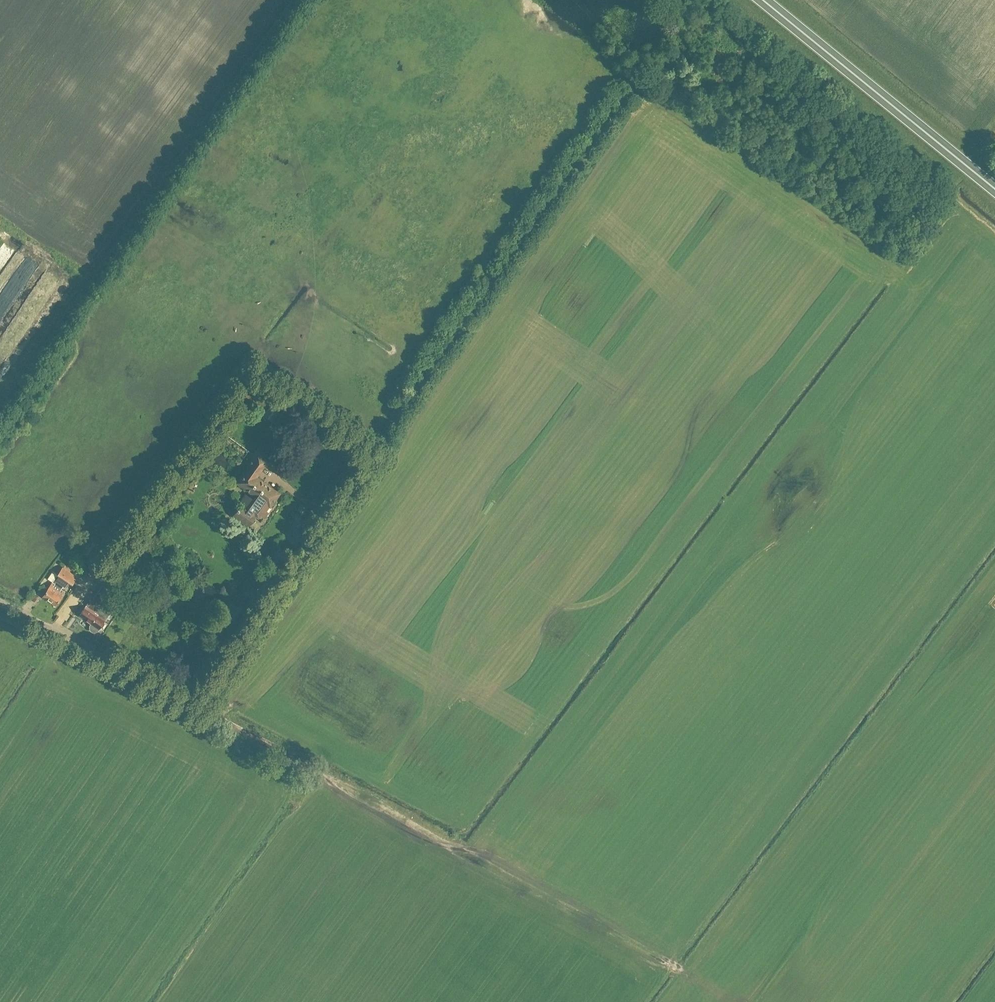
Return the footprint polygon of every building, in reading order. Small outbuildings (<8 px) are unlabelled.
[(0,242),(0,271),(15,248),(2,239),(0,242)] [(273,420),(286,404),(282,400),(269,416),(273,420)] [(221,441),(229,430),(222,425),(219,428),(213,436),(221,441)] [(348,447),(351,442),(338,433),(335,437),(348,447)] [(256,495),(253,499),(249,496),(243,505),(243,504),(235,515),(247,524),(249,522),(251,523),(256,517),(260,520),(262,517),(264,517),(266,516),(267,514),(268,512),(267,510),(279,493),(257,477),(271,458),(259,449),(248,466),(249,467),(238,483),(256,495)] [(66,564),(59,574),(58,575),(53,571),(47,579),(53,583),(43,596),(56,605),(65,591),(61,589),(64,585),(65,586),(68,582),(72,585),(78,577),(70,571),(72,568),(66,564)] [(79,615),(91,624),(90,625),(90,628),(91,630),(93,632),(95,632),(98,631),(110,613),(104,609),(108,604),(105,602),(112,592),(103,586),(91,603),(89,602),(79,615)] [(209,656),(214,649),(208,646),(204,653),(209,656)]
